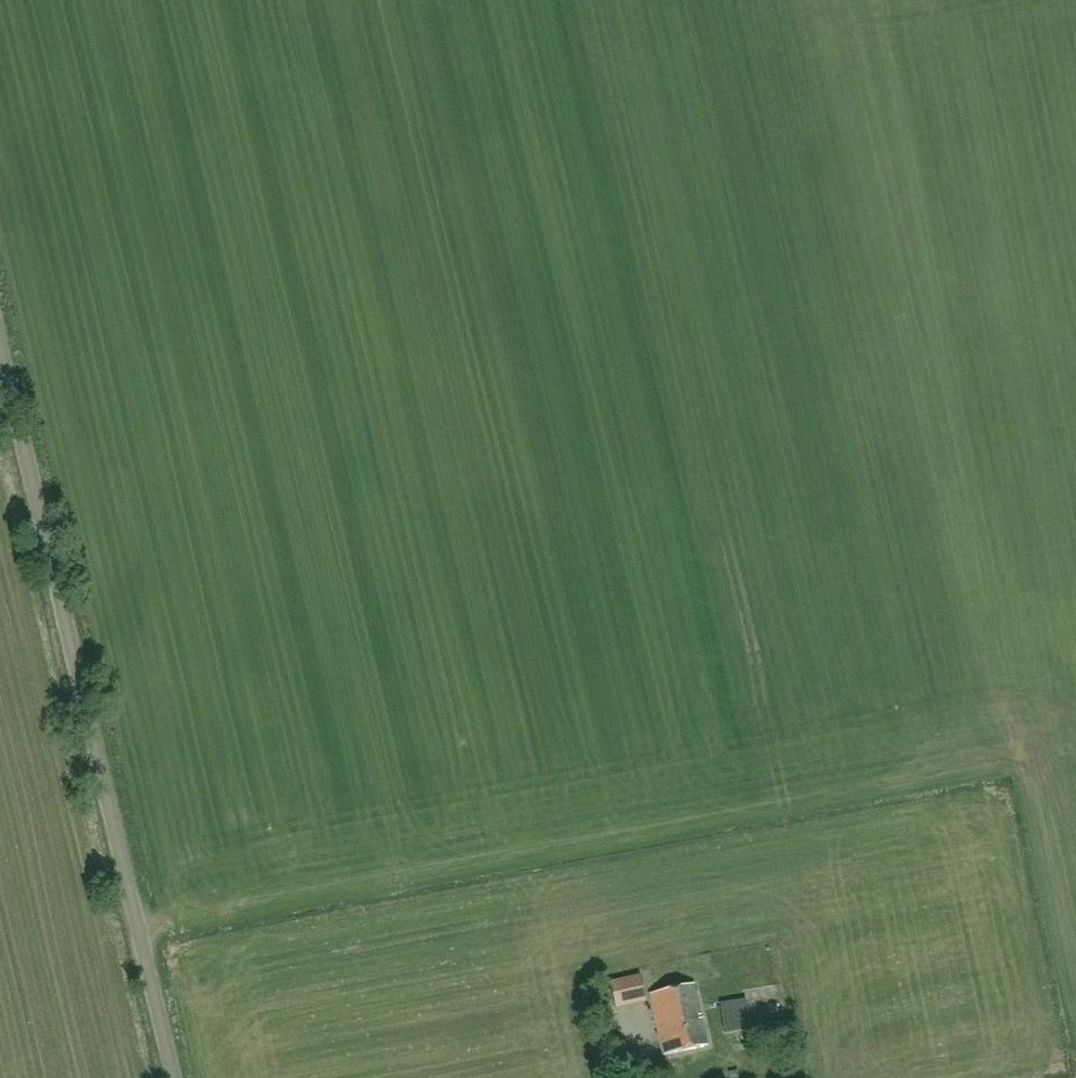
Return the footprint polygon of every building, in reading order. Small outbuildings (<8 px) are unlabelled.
[(610,983),(616,1009),(647,1002),(641,976),(610,983)] [(667,1053),(711,1044),(698,982),(654,992),(667,1053)] [(725,1034),(752,1029),(747,999),(720,1003),(725,1034)]
